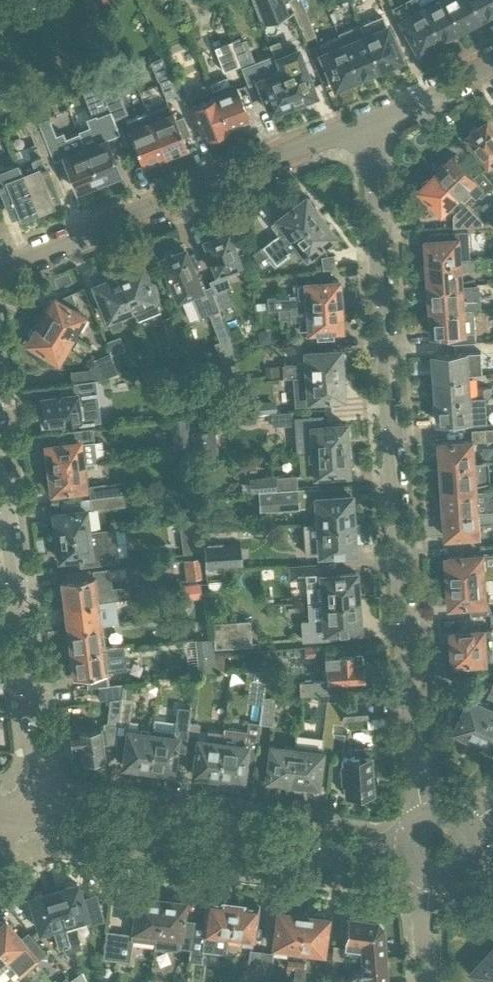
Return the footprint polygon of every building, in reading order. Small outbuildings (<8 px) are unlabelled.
[(260,22),(293,9),(289,0),(252,0),(260,22)] [(293,9),(305,39),(316,35),(301,0),(289,0),(293,9)] [(359,24),(364,36),(365,38),(377,67),(399,58),(381,16),(386,14),(380,0),(370,4),(376,17),(361,23),(359,24)] [(459,28),(444,0),(438,0),(423,8),(439,38),(459,28)] [(479,17),(479,16),(470,0),(444,0),(459,28),(479,17)] [(479,16),(492,8),(492,0),(470,0),(479,16)] [(418,50),(439,38),(423,8),(402,20),(418,50)] [(338,33),(339,35),(343,45),(343,46),(344,47),(348,57),(356,76),(377,67),(365,38),(364,36),(359,24),(338,33)] [(343,46),(343,45),(339,35),(317,44),(335,85),(356,76),(348,57),(344,47),(343,46)] [(232,43),(241,64),(242,67),(254,62),(245,38),(232,43)] [(241,64),(232,43),(231,40),(214,47),(223,71),(241,64)] [(274,57),(278,66),(292,103),(315,94),(302,62),(295,46),(283,52),(278,41),(270,45),(274,57)] [(176,94),(170,79),(161,56),(150,60),(158,79),(166,98),(176,94)] [(270,111),(292,103),(278,66),(268,70),(270,74),(257,80),(270,111)] [(187,90),(181,75),(170,79),(176,94),(178,98),(188,94),(191,103),(204,137),(227,128),(209,83),(208,82),(187,90)] [(231,88),(226,76),(209,83),(227,128),(242,122),(241,119),(248,116),(236,86),(231,88)] [(99,83),(113,119),(128,113),(120,93),(116,95),(110,79),(99,83)] [(99,182),(121,174),(107,138),(119,133),(113,119),(99,83),(82,90),(93,117),(90,124),(98,142),(85,147),(99,182)] [(168,103),(157,107),(147,112),(164,154),(186,145),(173,112),(172,112),(168,103)] [(147,112),(126,120),(130,129),(129,129),(142,163),(164,154),(147,112)] [(36,117),(22,122),(27,133),(30,132),(36,146),(27,150),(30,157),(18,162),(36,207),(51,201),(49,198),(56,195),(43,160),(52,157),(44,137),(36,117)] [(488,121),(468,136),(490,163),(492,167),(492,127),(488,121)] [(79,131),(56,139),(76,190),(85,186),(87,187),(99,182),(85,147),(79,131)] [(455,154),(437,172),(460,196),(461,197),(465,201),(475,192),(478,194),(492,181),(482,171),(475,178),(464,166),(465,165),(455,154)] [(18,162),(17,161),(0,167),(0,185),(11,212),(19,210),(21,213),(36,207),(18,162)] [(465,202),(465,201),(461,197),(460,196),(437,172),(420,189),(432,202),(430,203),(429,207),(432,211),(436,213),(439,212),(441,211),(442,212),(459,196),(465,202)] [(291,237),(320,215),(305,196),(277,219),(271,224),(279,235),(285,230),(291,237)] [(483,226),(483,225),(483,221),(466,203),(454,216),(454,227),(464,227),(483,226)] [(320,215),(291,237),(296,245),(290,249),(299,260),(305,256),(335,234),(320,215)] [(232,242),(227,230),(203,239),(216,272),(239,262),(236,254),(244,251),(239,239),(232,242)] [(426,239),(428,261),(470,259),(471,259),(469,230),(430,233),(430,239),(426,239)] [(269,254),(278,246),(273,239),(251,256),(257,263),(259,261),(269,254)] [(214,293),(208,280),(210,286),(204,289),(200,280),(197,281),(183,248),(173,252),(170,250),(163,252),(162,256),(160,257),(168,276),(166,277),(164,280),(168,290),(171,291),(174,290),(178,300),(193,294),(196,300),(194,301),(200,316),(208,313),(220,342),(230,338),(228,332),(212,294),(214,293)] [(334,253),(321,255),(323,267),(336,265),(334,253)] [(470,259),(428,261),(429,285),(445,284),(445,288),(447,288),(462,287),(461,270),(476,269),(475,258),(471,259),(470,259)] [(118,274),(133,308),(138,319),(161,310),(156,298),(160,296),(156,285),(155,283),(152,281),(149,282),(141,264),(118,274)] [(316,281),(330,280),(329,269),(315,270),(316,281)] [(133,308),(118,274),(93,284),(111,328),(123,323),(119,313),(133,308)] [(214,293),(226,288),(221,275),(208,280),(214,293)] [(275,295),(267,295),(267,301),(267,308),(278,308),(340,304),(338,280),(330,280),(316,281),(304,282),(305,283),(296,284),(297,296),(275,297),(275,295)] [(463,309),(462,287),(447,288),(445,288),(445,284),(429,285),(431,311),(447,310),(463,309)] [(41,317),(71,335),(83,314),(54,296),(41,317)] [(267,308),(267,301),(255,302),(256,309),(267,308)] [(340,304),(278,308),(279,318),(290,317),(290,320),(298,319),(299,329),(308,328),(308,330),(341,328),(340,304)] [(431,311),(433,334),(450,333),(451,343),(477,341),(475,309),(472,309),(463,309),(447,310),(431,311)] [(173,315),(162,318),(169,335),(179,331),(173,315)] [(56,359),(71,335),(41,317),(27,342),(56,359)] [(239,327),(228,332),(230,338),(234,346),(244,342),(239,327)] [(112,353),(124,348),(119,336),(107,341),(106,341),(112,354),(112,353)] [(73,347),(85,354),(90,346),(78,339),(73,347)] [(283,377),(341,372),(339,348),(304,351),(305,362),(282,364),(283,377)] [(434,354),(435,376),(467,375),(483,374),(482,373),(483,373),(481,352),(466,353),(466,351),(434,354)] [(105,377),(119,374),(111,354),(98,359),(99,362),(100,365),(105,377)] [(100,365),(99,362),(94,359),(88,368),(70,370),(72,382),(90,380),(105,377),(100,365)] [(282,376),(281,365),(264,366),(265,377),(282,376)] [(157,371),(144,373),(145,386),(158,385),(157,371)] [(341,372),(283,377),(293,376),(295,404),(309,403),(309,399),(343,397),(341,372)] [(437,394),(437,399),(469,396),(467,375),(435,376),(437,394)] [(486,396),(491,396),(490,386),(477,387),(477,397),(486,396)] [(87,390),(40,396),(44,422),(61,420),(61,421),(81,419),(91,417),(87,390)] [(438,422),(470,419),(471,424),(488,422),(486,396),(477,397),(469,397),(469,396),(437,399),(438,422)] [(255,413),(270,412),(277,412),(276,399),(254,401),(255,413)] [(292,411),(277,412),(270,412),(271,425),(293,424),(292,411)] [(186,417),(170,419),(174,452),(190,451),(186,417)] [(312,439),(312,450),(346,447),(345,423),(311,425),(312,439)] [(48,469),(82,464),(83,464),(82,463),(97,461),(92,427),(63,431),(65,442),(45,444),(48,469)] [(196,459),(217,457),(214,428),(193,430),(196,459)] [(472,439),(472,441),(492,440),(492,428),(472,429),(472,439)] [(474,462),(472,441),(472,439),(439,442),(441,466),(474,463),(474,462)] [(312,450),(299,451),(300,475),(316,474),(347,473),(346,447),(312,450)] [(476,490),(476,485),(490,481),(489,461),(474,462),(474,463),(441,466),(442,489),(458,487),(459,492),(476,490)] [(83,464),(82,464),(48,469),(51,492),(85,487),(83,464)] [(258,492),(295,489),(294,475),(274,477),(274,476),(248,478),(249,491),(258,490),(258,492)] [(90,497),(126,493),(125,482),(89,486),(90,497)] [(303,523),(303,524),(351,521),(349,495),(319,497),(318,487),(314,487),(295,489),(258,492),(260,511),(300,509),(299,508),(307,507),(307,508),(316,508),(317,523),(303,523)] [(458,487),(442,489),(444,515),(492,512),(492,499),(477,500),(476,490),(459,492),(458,487)] [(126,493),(90,497),(92,508),(131,503),(130,492),(126,493)] [(56,536),(90,531),(88,508),(53,512),(56,536)] [(480,535),(479,524),(492,523),(492,512),(444,515),(446,537),(480,535)] [(195,517),(178,519),(179,527),(196,525),(195,517)] [(351,521),(303,524),(305,554),(353,550),(351,521)] [(119,561),(116,541),(115,528),(104,530),(90,531),(56,536),(59,559),(79,556),(80,566),(119,561)] [(239,528),(203,530),(206,571),(216,570),(215,564),(241,562),(239,528)] [(449,582),(450,582),(484,580),(492,580),(492,554),(447,557),(449,582)] [(199,558),(183,560),(186,579),(201,577),(199,558)] [(308,602),(322,601),(356,599),(354,572),(318,575),(317,564),(288,566),(289,579),(305,578),(307,602),(308,602)] [(61,581),(64,604),(99,599),(99,600),(110,599),(124,597),(123,585),(111,586),(109,567),(92,569),(93,575),(61,579),(61,581)] [(485,603),(484,591),(492,591),(492,580),(484,580),(450,582),(449,582),(451,606),(485,603)] [(200,589),(199,581),(182,583),(184,597),(193,596),(192,589),(200,589)] [(186,612),(184,597),(183,593),(170,595),(172,614),(186,612)] [(67,628),(102,624),(99,600),(99,599),(64,604),(67,628)] [(356,599),(322,601),(308,602),(307,602),(308,619),(300,620),(302,640),(337,638),(336,630),(358,629),(356,599)] [(213,622),(214,638),(215,647),(252,644),(250,619),(213,622)] [(70,651),(105,647),(102,624),(67,628),(70,651)] [(492,629),(452,632),(454,663),(492,660),(492,632),(492,629)] [(190,673),(217,670),(215,647),(214,638),(186,640),(190,673)] [(69,664),(70,676),(127,668),(124,645),(105,647),(70,651),(71,661),(69,664)] [(304,647),(305,657),(316,656),(315,646),(304,647)] [(362,680),(362,677),(364,674),(364,665),(361,663),(360,653),(359,653),(336,655),(336,656),(325,657),(326,668),(322,671),(323,677),(326,679),(326,681),(313,682),(311,679),(304,679),(303,682),(299,683),(300,695),(339,692),(338,681),(362,679),(362,680)] [(249,687),(264,689),(265,678),(246,676),(245,687),(249,687)] [(261,723),(260,723),(272,724),(276,696),(264,697),(261,723)] [(128,726),(131,700),(120,698),(118,713),(117,724),(117,725),(128,726)] [(469,735),(478,740),(492,708),(470,698),(456,729),(458,730),(459,734),(465,737),(469,735)] [(342,719),(367,717),(366,700),(340,702),(342,719)] [(487,744),(488,747),(492,750),(492,708),(478,740),(487,744)] [(107,723),(117,724),(118,713),(108,712),(107,723)] [(322,746),(331,748),(333,732),(332,732),(334,720),(325,719),(322,737),(296,734),(294,747),(289,782),(291,782),(294,790),(299,790),(305,784),(318,786),(322,746)] [(333,732),(341,733),(343,720),(334,719),(334,720),(332,732),(333,732)] [(151,733),(147,768),(150,768),(152,770),(159,771),(162,770),(173,771),(175,750),(185,751),(187,733),(189,724),(153,720),(152,732),(151,733)] [(261,723),(248,721),(245,740),(258,742),(260,723),(261,723)] [(189,724),(187,733),(198,735),(199,725),(189,723),(189,724)] [(106,740),(104,727),(77,731),(77,732),(68,733),(70,746),(72,746),(73,759),(82,758),(82,760),(81,760),(81,761),(87,760),(88,762),(97,761),(98,759),(104,758),(104,757),(102,757),(100,741),(106,740)] [(123,765),(134,767),(135,769),(143,769),(145,768),(147,768),(151,733),(127,730),(123,765)] [(192,774),(204,775),(206,777),(213,778),(215,777),(217,777),(221,749),(221,745),(222,741),(223,732),(208,730),(207,740),(197,738),(192,774)] [(342,750),(345,734),(341,733),(333,732),(331,748),(331,749),(342,750)] [(221,749),(217,777),(221,777),(222,779),(229,780),(231,779),(242,780),(247,744),(222,741),(221,745),(221,749)] [(273,780),(289,782),(294,747),(269,744),(266,775),(263,779),(268,784),(273,780)] [(367,747),(354,748),(355,756),(342,757),(343,762),(340,763),(342,783),(344,783),(344,784),(345,793),(357,792),(358,793),(358,794),(358,795),(359,796),(360,796),(362,797),(364,798),(365,798),(367,797),(368,796),(369,795),(369,794),(370,793),(370,792),(370,791),(372,791),(369,755),(368,755),(367,747)] [(97,890),(80,895),(76,882),(52,889),(62,923),(67,943),(71,951),(80,948),(75,929),(66,932),(63,923),(86,916),(88,921),(105,915),(97,890)] [(69,952),(71,951),(67,943),(62,923),(52,889),(30,896),(40,929),(52,926),(59,948),(67,946),(69,952)] [(136,893),(132,928),(131,934),(133,934),(132,938),(155,941),(156,931),(156,928),(160,896),(136,893)] [(189,948),(193,920),(182,919),(185,899),(160,896),(156,928),(156,931),(154,947),(161,948),(166,949),(169,949),(172,948),(176,948),(179,947),(179,946),(189,948)] [(228,936),(232,901),(206,898),(203,922),(205,923),(204,933),(228,936)] [(232,901),(228,936),(242,938),(241,944),(251,946),(253,929),(255,929),(258,905),(232,901)] [(298,951),(304,914),(278,910),(273,946),(289,948),(288,950),(298,951)] [(304,914),(298,951),(308,952),(309,950),(323,952),(327,917),(304,914)] [(333,945),(332,957),(343,958),(343,956),(363,958),(383,956),(384,956),(381,925),(376,920),(362,918),(361,918),(347,917),(343,946),(333,945)] [(5,920),(3,921),(0,921),(0,950),(16,968),(18,970),(34,956),(31,953),(40,946),(27,930),(19,937),(5,920)] [(133,934),(131,934),(107,931),(104,957),(130,960),(132,938),(133,934)] [(16,968),(0,950),(0,966),(2,964),(10,973),(16,968)] [(263,952),(262,952),(262,951),(250,950),(246,981),(259,981),(263,952)] [(259,981),(269,981),(273,953),(263,952),(259,981)] [(488,953),(472,971),(484,981),(492,981),(492,958),(488,953)] [(384,956),(383,956),(363,958),(364,964),(339,981),(386,981),(384,956)] [(294,980),(303,981),(305,961),(288,959),(286,969),(295,970),(294,980)] [(83,971),(70,979),(72,981),(89,981),(83,971)]
